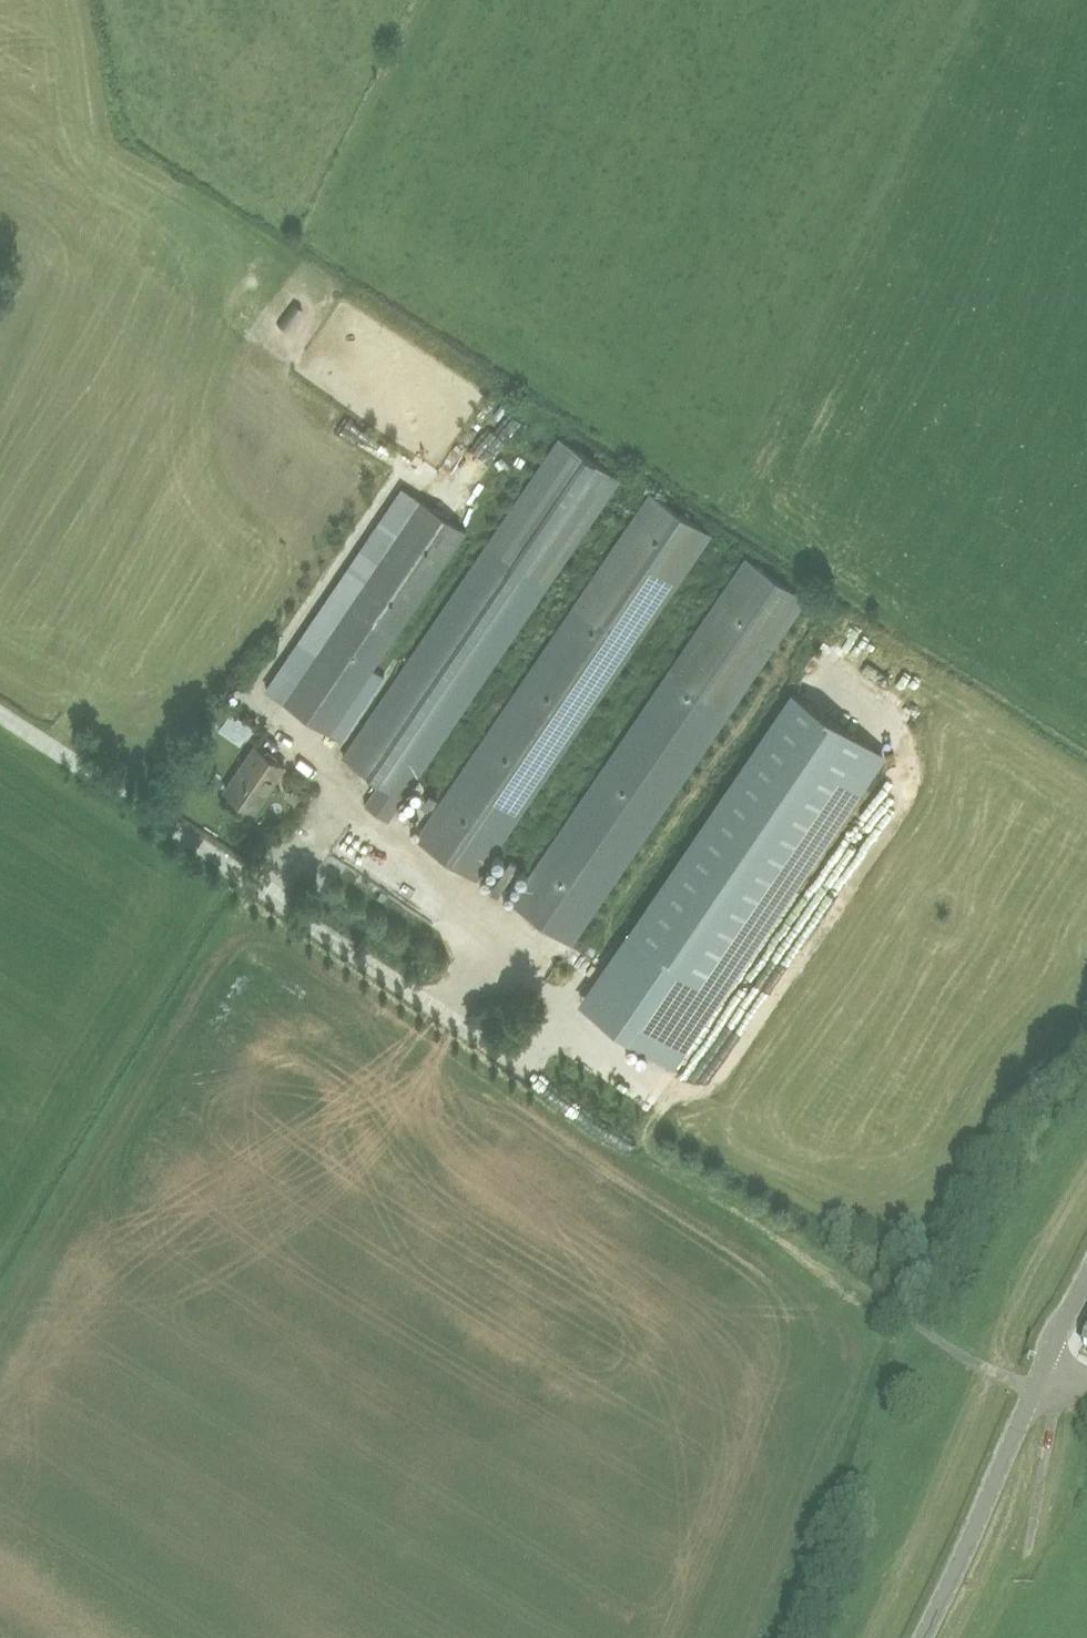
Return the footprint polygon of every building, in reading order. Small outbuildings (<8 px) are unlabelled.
[(620,480),(558,437),(486,543),(341,756),(380,780),(364,803),(388,820),(549,586),(620,480)] [(266,689),(340,739),(383,676),(371,669),(465,529),(403,487),(266,689)] [(477,880),(637,645),(712,534),(649,491),(574,602),(414,838),(477,880)] [(572,944),(733,709),(807,598),(747,557),(670,667),(510,902),(572,944)] [(662,952),(612,1024),(670,1064),(879,757),(790,697),(631,931),(662,952)] [(220,728),(240,742),(252,725),(232,711),(220,728)] [(225,790),(254,809),(284,765),(254,745),(225,790)] [(510,857),(490,887),(499,893),(518,862),(510,857)]
